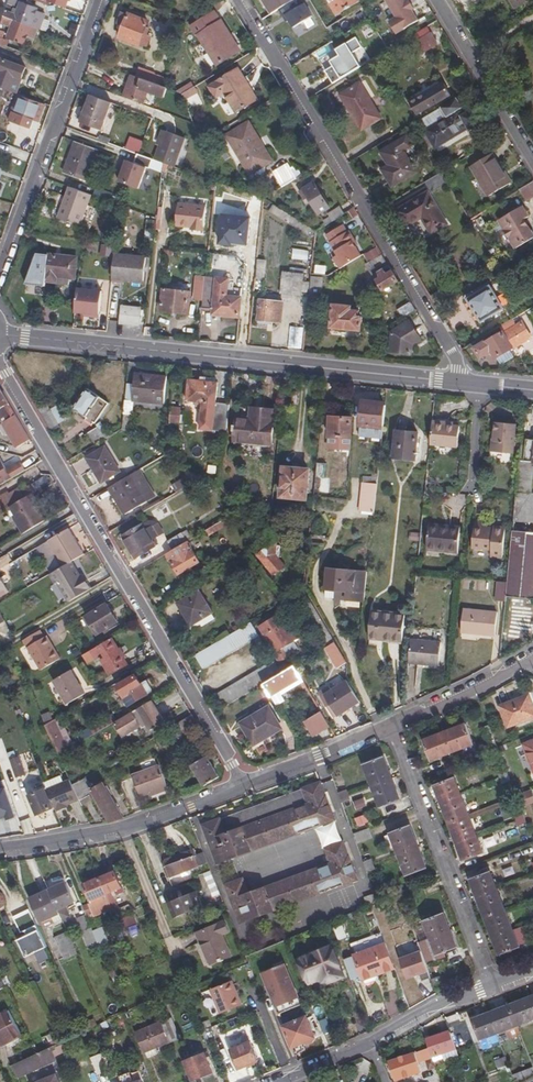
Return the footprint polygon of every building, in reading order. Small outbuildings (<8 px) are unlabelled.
[(4,15),(6,11),(10,0),(0,0),(0,27),(2,21),(4,15)] [(72,0),(47,0),(69,9),(72,0)] [(270,14),(289,3),(287,0),(262,0),(270,14)] [(336,15),(357,3),(355,0),(327,0),(336,15)] [(390,20),(398,33),(423,19),(412,0),(387,0),(396,16),(390,20)] [(519,0),(504,0),(511,11),(522,5),(520,1),(519,0)] [(4,15),(31,25),(37,7),(20,1),(15,15),(12,14),(13,13),(6,11),(4,15)] [(228,41),(232,39),(221,21),(219,21),(214,12),(192,26),(198,36),(200,35),(203,42),(217,65),(236,54),(228,41)] [(126,14),(122,13),(117,24),(123,26),(119,36),(139,44),(140,43),(146,45),(149,35),(144,33),(148,20),(128,13),(126,14)] [(31,25),(4,15),(2,21),(9,23),(9,21),(13,23),(8,36),(25,42),(31,25)] [(406,38),(409,43),(428,32),(425,26),(406,38)] [(428,32),(409,43),(415,54),(434,42),(428,32)] [(358,36),(338,47),(342,54),(332,59),(335,65),(326,70),(333,83),(364,65),(356,51),(364,46),(358,36)] [(240,52),(232,39),(228,41),(236,54),(240,52)] [(325,70),(334,64),(331,59),(341,53),(337,47),(318,60),(325,70)] [(240,68),(257,60),(253,53),(236,61),(240,68)] [(16,93),(19,83),(16,82),(18,77),(21,78),(25,67),(0,59),(0,88),(16,93)] [(135,77),(161,87),(164,79),(158,76),(158,77),(154,75),(154,74),(138,68),(135,77)] [(251,92),(242,78),(236,69),(208,86),(215,99),(223,94),(235,113),(256,100),(251,92)] [(161,87),(135,77),(131,76),(123,96),(151,107),(155,95),(163,97),(172,101),(174,93),(166,90),(167,89),(161,87)] [(440,82),(408,101),(415,113),(447,93),(440,82)] [(349,111),(360,129),(369,123),(370,124),(380,118),(358,83),(349,89),(349,90),(339,96),(349,111)] [(177,92),(182,95),(193,88),(190,85),(177,92)] [(182,95),(185,101),(196,94),(193,88),(182,95)] [(111,102),(89,94),(79,122),(101,130),(105,119),(111,104),(111,102)] [(39,102),(21,96),(15,113),(33,119),(39,102)] [(423,130),(433,148),(467,128),(468,129),(481,122),(472,109),(461,116),(457,110),(423,130)] [(288,138),(294,135),(287,122),(281,126),(288,138)] [(270,161),(248,123),(226,135),(248,174),(270,161)] [(186,138),(166,131),(160,146),(156,159),(165,163),(172,165),(175,166),(186,138)] [(129,136),(126,149),(141,153),(144,139),(129,136)] [(76,140),(64,171),(85,180),(97,148),(76,140)] [(395,142),(379,152),(389,170),(382,174),(389,186),(412,172),(395,142)] [(490,153),(470,165),(487,194),(509,181),(502,170),(500,171),(490,153)] [(272,173),(280,187),(294,179),(286,165),(272,173)] [(439,172),(422,182),(427,188),(443,178),(439,172)] [(532,182),(518,190),(524,201),(532,196),(532,182)] [(314,183),(298,192),(312,215),(328,206),(314,183)] [(93,194),(107,200),(111,189),(97,184),(93,194)] [(91,194),(70,186),(66,196),(59,218),(80,225),(91,194)] [(419,217),(428,233),(444,223),(425,192),(394,210),(403,226),(419,217)] [(330,210),(332,214),(336,219),(348,211),(343,203),(330,210)] [(205,208),(178,205),(175,228),(192,230),(192,232),(202,233),(205,208)] [(498,220),(503,229),(502,232),(505,238),(509,238),(516,250),(532,240),(532,237),(524,222),(529,219),(521,207),(498,220)] [(322,220),(325,226),(336,219),(332,214),(322,220)] [(339,268),(363,257),(348,223),(326,232),(337,256),(334,257),(339,268)] [(110,254),(110,244),(101,244),(101,254),(110,254)] [(294,248),(292,259),(308,260),(310,249),(294,248)] [(391,270),(381,254),(366,264),(372,274),(376,272),(380,277),(391,270)] [(77,259),(47,256),(44,282),(55,284),(56,278),(74,279),(77,259)] [(146,260),(114,256),(111,279),(144,282),(146,260)] [(266,279),(266,259),(258,259),(257,279),(266,279)] [(380,277),(375,280),(381,290),(397,281),(391,270),(380,277)] [(323,289),(324,276),(312,275),(311,288),(323,289)] [(221,312),(220,317),(238,319),(240,299),(227,297),(228,281),(205,278),(204,282),(201,309),(212,310),(221,312)] [(489,284),(466,299),(480,323),(503,309),(489,284)] [(76,314),(101,316),(103,288),(78,287),(76,314)] [(187,314),(189,292),(164,289),(162,311),(187,314)] [(298,314),(306,315),(308,296),(308,294),(299,293),(299,298),(294,298),(293,307),(298,308),(298,314)] [(308,296),(306,315),(312,315),(314,297),(308,296)] [(281,304),(258,301),(257,320),(279,323),(281,304)] [(396,310),(400,319),(415,310),(410,302),(396,310)] [(350,307),(331,304),(329,327),(359,331),(361,317),(357,316),(357,311),(350,311),(350,307)] [(141,312),(122,309),(121,323),(140,325),(141,312)] [(412,323),(391,333),(389,351),(412,354),(413,347),(422,342),(412,323)] [(531,338),(522,323),(511,330),(510,328),(487,341),(484,342),(473,348),(479,359),(491,352),(496,359),(531,338)] [(300,339),(301,332),(286,330),(285,337),(300,339)] [(300,342),(284,340),(284,348),(300,350),(300,342)] [(132,384),(131,399),(163,403),(166,376),(134,372),(132,384)] [(225,432),(229,403),(214,401),(217,381),(188,378),(186,399),(203,401),(199,428),(225,432)] [(132,384),(124,383),(121,412),(128,414),(131,399),(132,384)] [(86,387),(72,407),(84,416),(86,414),(94,420),(107,402),(86,387)] [(11,409),(0,391),(0,415),(11,409)] [(251,402),(250,412),(261,414),(262,403),(251,402)] [(361,423),(383,426),(385,405),(363,402),(361,423)] [(47,403),(37,408),(49,428),(59,423),(47,403)] [(237,410),(236,416),(273,421),(275,404),(262,403),(261,414),(250,412),(237,410)] [(180,407),(170,405),(167,428),(176,430),(176,422),(178,422),(180,407)] [(0,415),(0,422),(2,421),(16,446),(29,439),(11,409),(0,415)] [(128,414),(121,412),(119,428),(127,432),(128,414)] [(273,421),(236,416),(234,435),(271,439),(273,421)] [(351,441),(353,417),(331,416),(329,439),(351,441)] [(446,422),(432,420),(430,444),(432,444),(457,446),(459,427),(455,426),(447,425),(446,422)] [(516,423),(496,421),(493,451),(512,453),(516,423)] [(102,422),(97,425),(104,437),(110,433),(102,422)] [(104,437),(97,425),(87,431),(94,443),(104,437)] [(396,430),(393,457),(415,459),(418,433),(396,430)] [(530,495),(532,464),(532,439),(526,438),(527,435),(522,435),(521,441),(525,442),(523,463),(519,463),(515,498),(513,519),(532,521),(532,495),(530,495)] [(103,446),(84,457),(100,483),(118,471),(103,446)] [(25,469),(15,454),(1,462),(0,460),(0,484),(25,469)] [(308,470),(283,467),(280,495),(305,497),(308,470)] [(316,467),(314,481),(323,482),(325,468),(316,467)] [(129,473),(107,487),(124,514),(145,501),(129,473)] [(43,476),(28,485),(32,492),(47,482),(43,476)] [(19,491),(22,497),(31,492),(32,492),(28,485),(19,491)] [(373,515),(376,487),(363,486),(360,513),(373,515)] [(8,506),(22,497),(19,491),(17,488),(10,490),(0,496),(0,511),(8,506)] [(22,497),(8,506),(14,517),(12,518),(21,533),(44,519),(35,505),(37,504),(31,492),(22,497)] [(157,521),(164,517),(164,515),(170,512),(166,505),(152,512),(157,521)] [(490,557),(502,558),(505,527),(493,525),(493,528),(484,527),(484,521),(475,520),(472,548),(490,550),(490,557)] [(460,525),(449,524),(448,527),(430,525),(427,546),(447,548),(447,551),(457,553),(460,525)] [(141,525),(123,536),(135,557),(154,546),(151,540),(157,537),(152,527),(145,530),(141,525)] [(57,554),(63,565),(72,560),(80,555),(84,553),(69,527),(48,540),(49,541),(56,553),(57,554)] [(512,529),(507,581),(505,595),(532,598),(532,532),(512,529)] [(275,532),(268,531),(267,545),(267,546),(273,553),(275,532)] [(173,548),(186,540),(181,532),(168,539),(173,548)] [(197,560),(186,540),(173,548),(166,552),(177,572),(197,560)] [(49,541),(36,548),(44,561),(57,554),(56,553),(49,541)] [(273,553),(267,546),(255,554),(273,574),(284,566),(273,553)] [(63,565),(55,570),(60,580),(62,579),(73,598),(91,587),(86,580),(83,581),(80,575),(72,560),(63,565)] [(364,600),(367,571),(328,567),(324,596),(333,597),(333,602),(341,603),(341,598),(364,600)] [(507,581),(497,580),(495,599),(504,600),(505,595),(507,581)] [(200,624),(213,616),(197,589),(176,602),(189,624),(197,619),(200,624)] [(99,605),(86,613),(97,633),(118,621),(107,603),(100,607),(99,605)] [(496,612),(463,609),(461,632),(495,635),(496,612)] [(372,611),(369,640),(401,644),(405,615),(372,611)] [(294,640),(286,628),(280,617),(268,624),(271,629),(269,630),(268,628),(262,631),(278,659),(287,654),(286,653),(297,646),(294,640)] [(251,621),(194,654),(201,667),(251,638),(250,637),(258,632),(251,621)] [(286,628),(294,640),(299,637),(292,625),(286,628)] [(39,629),(22,639),(40,669),(60,657),(46,634),(44,636),(39,629)] [(112,637),(87,651),(91,659),(103,652),(106,657),(101,660),(110,675),(127,664),(112,637)] [(433,642),(409,639),(407,662),(438,665),(440,642),(433,642)] [(346,661),(333,640),(326,644),(339,665),(346,661)] [(193,653),(186,657),(194,671),(201,667),(194,654),(193,653)] [(216,692),(224,706),(262,683),(287,668),(284,662),(275,666),(272,661),(267,664),(265,662),(216,692)] [(262,683),(269,695),(301,678),(293,664),(287,668),(262,683)] [(71,668),(53,679),(67,703),(84,692),(71,668)] [(135,674),(116,685),(127,705),(146,693),(150,687),(144,678),(140,682),(135,674)] [(358,699),(346,679),(323,693),(327,700),(334,712),(334,714),(336,713),(345,707),(358,699)] [(499,705),(506,725),(532,715),(532,708),(528,695),(499,705)] [(118,718),(113,721),(122,736),(145,722),(149,729),(164,721),(151,699),(118,718)] [(334,712),(327,700),(324,702),(331,714),(334,712)] [(239,722),(251,742),(267,734),(269,736),(280,729),(267,706),(239,722)] [(327,722),(319,707),(303,717),(311,731),(327,722)] [(52,711),(44,715),(47,722),(52,720),(56,718),(52,711)] [(113,721),(118,718),(115,712),(101,720),(105,726),(113,721)] [(47,722),(54,737),(60,734),(52,720),(47,722)] [(464,722),(443,730),(451,750),(472,741),(464,722)] [(496,745),(488,725),(480,729),(490,756),(499,753),(496,745)] [(90,726),(81,732),(86,740),(95,734),(90,726)] [(428,758),(451,750),(443,730),(421,739),(428,758)] [(54,737),(60,752),(68,748),(60,734),(54,737)] [(252,745),(269,736),(267,734),(251,742),(252,745)] [(523,743),(532,771),(532,740),(523,743)] [(206,754),(191,763),(203,784),(218,775),(206,754)] [(16,755),(8,759),(14,776),(23,772),(16,755)] [(363,763),(371,785),(390,777),(383,755),(363,763)] [(155,756),(128,768),(138,791),(166,778),(155,756)] [(503,783),(511,780),(508,771),(499,774),(503,783)] [(433,784),(439,801),(460,794),(453,776),(433,784)] [(74,783),(81,799),(90,795),(82,777),(74,783)] [(390,777),(371,785),(378,805),(398,798),(390,777)] [(301,786),(301,789),(218,819),(217,816),(201,823),(215,861),(334,818),(320,780),(301,786)] [(74,783),(73,781),(47,792),(57,815),(64,811),(63,809),(67,808),(81,801),(81,799),(74,783)] [(93,791),(108,821),(111,820),(121,816),(104,784),(93,791)] [(17,815),(7,787),(0,789),(0,821),(17,815)] [(43,788),(27,794),(35,813),(51,807),(43,788)] [(343,802),(351,799),(347,789),(339,792),(343,802)] [(532,803),(532,789),(525,792),(530,804),(532,803)] [(439,801),(447,822),(467,814),(460,794),(439,801)] [(22,797),(14,798),(18,818),(26,816),(22,797)] [(364,797),(354,801),(357,810),(368,806),(364,797)] [(355,818),(358,827),(369,822),(366,813),(355,818)] [(525,813),(516,815),(519,825),(527,823),(525,813)] [(447,822),(455,843),(475,835),(467,814),(447,822)] [(389,832),(396,853),(416,846),(408,824),(389,832)] [(370,828),(354,833),(358,843),(374,837),(370,828)] [(481,852),(475,835),(455,843),(462,859),(481,852)] [(224,883),(238,921),(356,878),(342,840),(323,847),(329,861),(247,891),(242,877),(224,883)] [(416,846),(396,853),(404,874),(424,867),(416,846)] [(163,866),(168,878),(207,863),(202,851),(191,855),(190,853),(186,854),(185,851),(165,859),(167,865),(163,866)] [(210,869),(202,872),(211,896),(219,892),(210,869)] [(112,908),(116,918),(121,915),(112,891),(121,887),(114,870),(99,877),(112,908)] [(475,895),(495,887),(489,870),(469,878),(475,895)] [(112,908),(99,877),(81,884),(88,903),(93,915),(112,908)] [(64,882),(47,889),(47,890),(60,919),(68,916),(63,904),(72,900),(64,882)] [(475,895),(483,916),(503,908),(495,887),(475,895)] [(60,919),(47,890),(27,900),(37,923),(38,922),(41,928),(60,919)] [(195,890),(167,900),(173,916),(201,905),(195,890)] [(88,903),(82,905),(86,915),(87,918),(93,915),(88,903)] [(491,936),(511,928),(503,908),(483,916),(491,936)] [(422,920),(428,937),(448,929),(442,913),(422,920)] [(87,918),(86,915),(77,918),(87,944),(96,940),(92,930),(87,918)] [(126,926),(136,926),(136,916),(125,917),(126,926)] [(229,955),(221,933),(227,931),(224,920),(195,931),(199,942),(202,941),(209,962),(229,955)] [(340,940),(349,936),(343,923),(334,927),(340,940)] [(46,946),(35,925),(24,931),(26,936),(17,940),(25,956),(46,946)] [(129,928),(131,937),(139,935),(137,926),(129,928)] [(96,940),(98,946),(107,942),(101,927),(92,930),(96,940)] [(511,928),(491,936),(498,954),(518,947),(511,928)] [(448,929),(428,937),(435,954),(454,947),(448,929)] [(66,932),(60,935),(64,943),(56,946),(62,960),(76,954),(66,932)] [(64,943),(60,935),(52,938),(56,946),(64,943)] [(384,944),(353,954),(362,981),(376,977),(376,974),(393,968),(384,944)] [(329,946),(299,957),(309,981),(317,978),(320,978),(323,981),(341,974),(329,946)] [(275,1007),(301,999),(289,963),(263,972),(275,1007)] [(230,980),(209,989),(219,1014),(241,1004),(230,980)] [(528,999),(507,1007),(515,1026),(532,1019),(532,1011),(528,999)] [(515,1026),(507,1007),(486,1015),(494,1035),(515,1026)] [(17,1027),(8,1009),(0,1013),(0,1035),(17,1027)] [(494,1035),(486,1015),(470,1021),(478,1041),(494,1035)] [(305,1016),(283,1025),(291,1046),(303,1041),(308,1042),(310,1041),(312,1036),(305,1016)] [(170,1020),(162,1023),(170,1043),(177,1040),(170,1020)] [(145,1052),(154,1049),(170,1043),(162,1023),(136,1032),(144,1052),(145,1052)] [(428,1047),(432,1057),(455,1049),(449,1032),(425,1040),(428,1047)] [(425,1040),(425,1038),(415,1042),(415,1043),(411,1044),(411,1046),(383,1057),(385,1063),(387,1063),(402,1057),(414,1053),(428,1047),(425,1040)] [(249,1041),(229,1048),(237,1068),(256,1060),(249,1041)] [(37,1052),(10,1065),(16,1076),(55,1060),(49,1046),(37,1052)] [(402,1057),(387,1063),(391,1071),(398,1069),(402,1079),(421,1072),(418,1063),(432,1058),(432,1057),(428,1047),(414,1053),(402,1057)] [(154,1049),(145,1052),(147,1057),(156,1054),(154,1049)] [(204,1053),(184,1061),(191,1079),(211,1071),(204,1053)] [(98,1054),(90,1058),(96,1074),(104,1071),(98,1054)] [(532,1076),(532,1070),(532,1068),(515,1075),(517,1081),(532,1076)]
